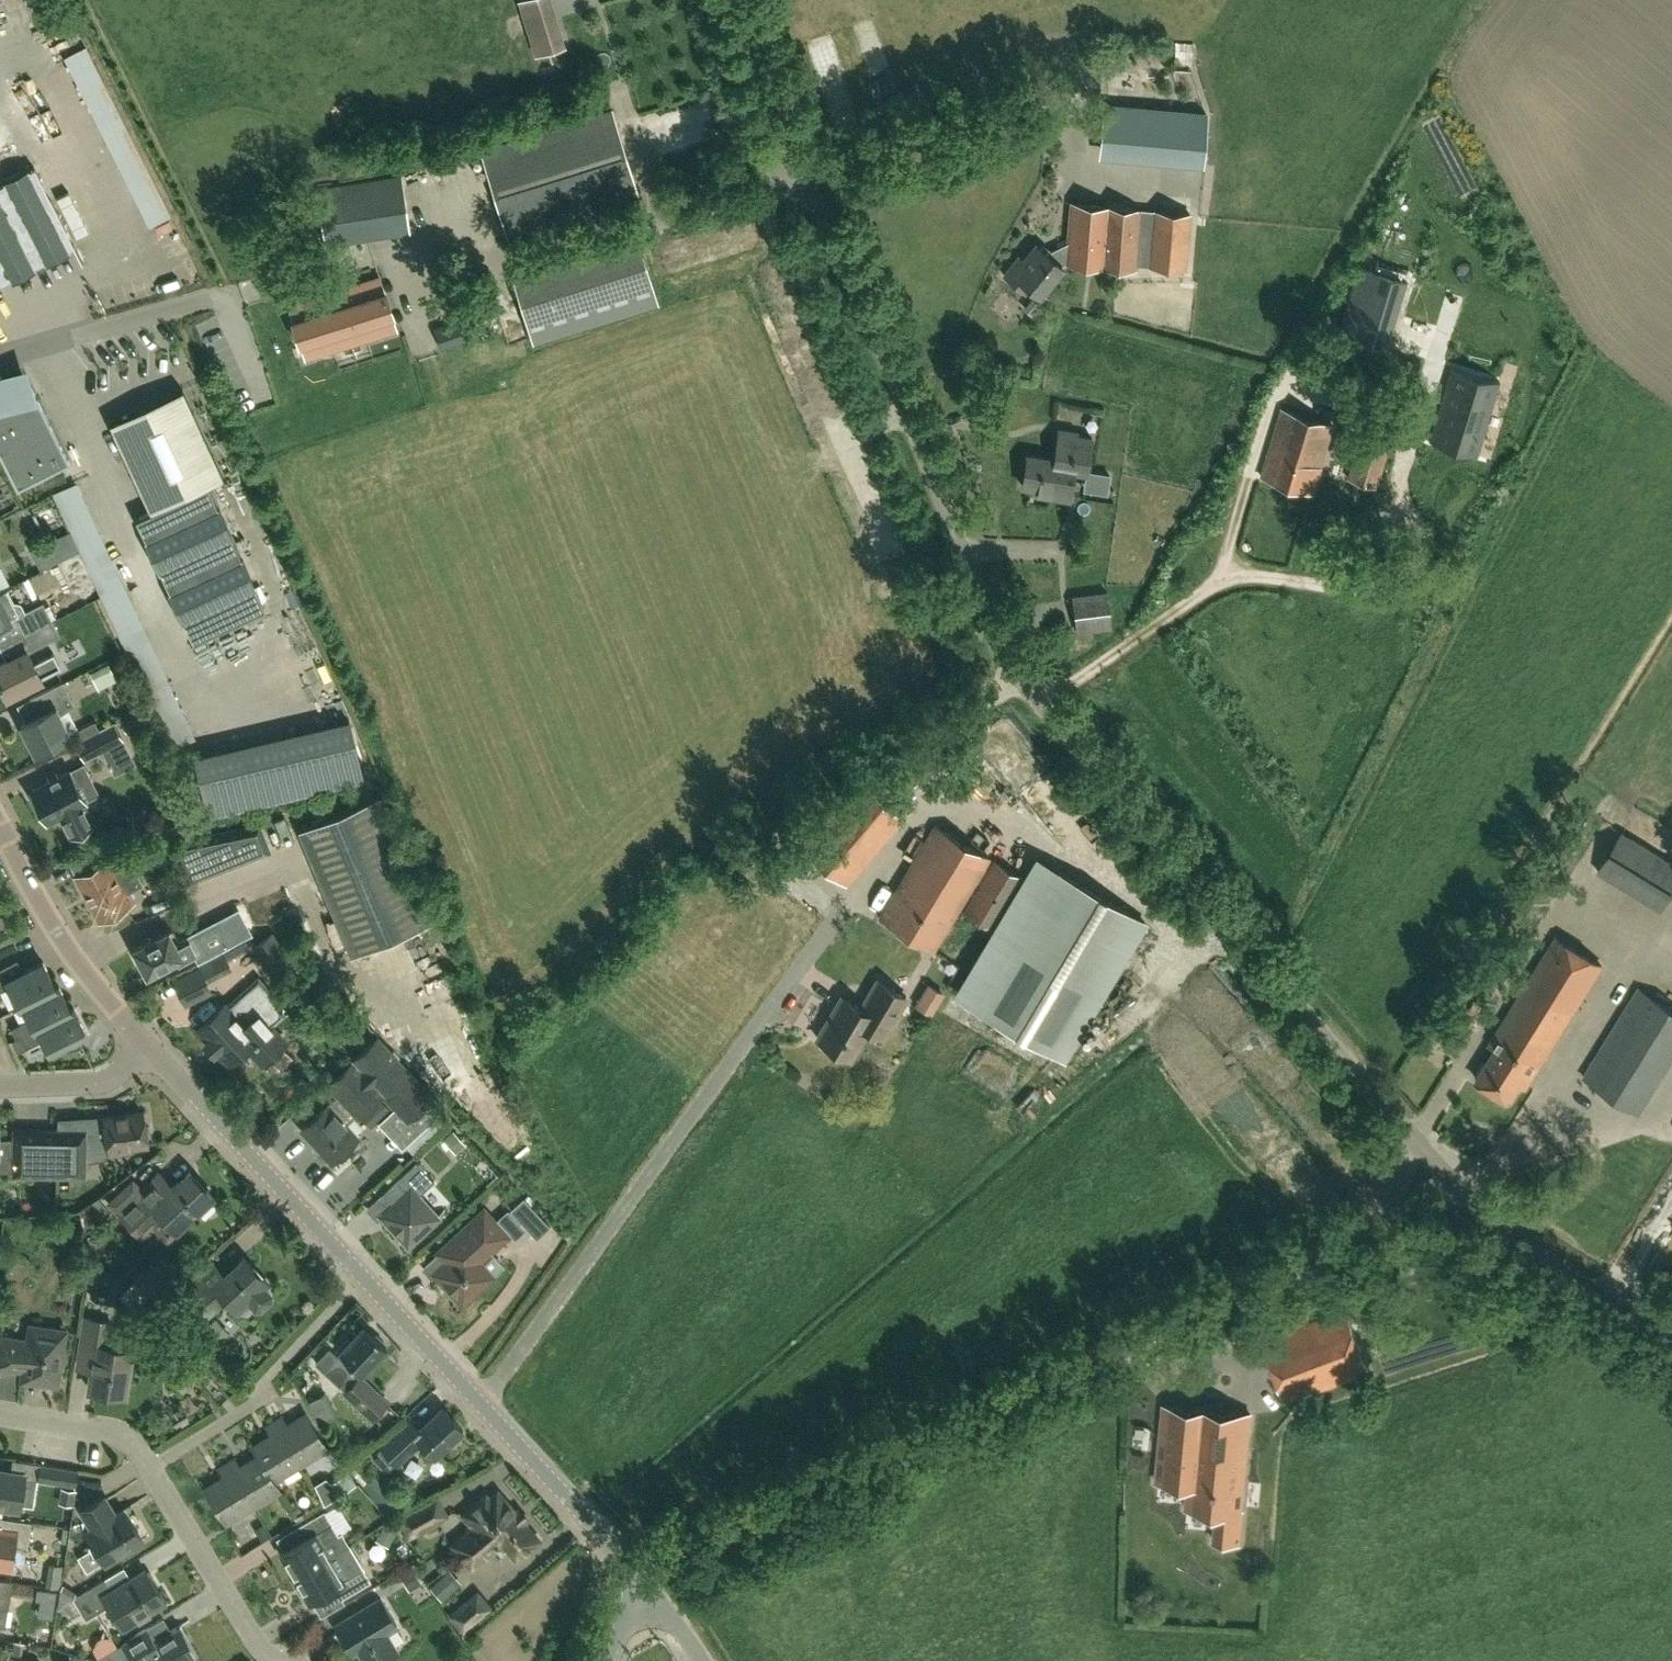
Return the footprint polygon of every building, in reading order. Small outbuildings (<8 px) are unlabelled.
[(534,54),(564,45),(550,0),(518,0),(534,54)] [(859,26),(867,53),(882,49),(874,21),(859,26)] [(837,44),(818,48),(824,76),(844,71),(837,44)] [(888,66),(876,76),(886,88),(898,79),(888,66)] [(4,291),(5,294),(8,292),(6,290),(59,263),(61,266),(70,262),(73,269),(76,267),(75,264),(164,220),(165,223),(168,222),(91,68),(90,69),(90,70),(8,111),(8,110),(6,110),(6,111),(0,114),(0,293),(4,291)] [(1104,104),(1100,148),(1119,149),(1123,106),(1104,104)] [(611,111),(479,151),(506,238),(637,198),(611,111)] [(1190,138),(1190,119),(1138,119),(1138,138),(1190,138)] [(408,230),(400,176),(315,189),(324,245),(408,230)] [(1047,253),(1059,263),(1134,269),(1137,236),(1151,237),(1149,261),(1184,264),(1188,216),(1155,213),(1155,212),(1072,205),(1069,242),(1049,251),(1047,253)] [(1037,244),(1024,260),(1019,256),(1004,275),(1025,291),(1029,286),(1039,294),(1061,267),(1059,266),(1059,263),(1047,253),(1037,244)] [(334,246),(335,257),(357,256),(357,245),(334,246)] [(639,249),(513,287),(530,342),(656,304),(639,249)] [(1360,265),(1340,333),(1357,338),(1386,347),(1406,279),(1400,277),(1360,265)] [(289,306),(293,321),(291,321),(298,343),(300,343),(305,357),(396,328),(391,314),(393,313),(386,291),(385,292),(380,278),(289,306)] [(471,315),(434,328),(440,348),(478,335),(471,315)] [(1449,424),(1485,436),(1508,362),(1472,351),(1449,424)] [(17,490),(50,473),(42,458),(62,448),(30,385),(25,387),(21,372),(0,378),(0,377),(0,456),(17,490)] [(230,386),(241,411),(259,403),(247,378),(230,386)] [(264,608),(207,485),(223,478),(182,388),(108,422),(149,512),(135,518),(192,641),(264,608)] [(1310,491),(1331,426),(1279,410),(1259,475),(1310,491)] [(1051,466),(1073,469),(1086,471),(1091,438),(1075,435),(1076,432),(1057,429),(1056,439),(1055,439),(1052,459),(1051,466)] [(1374,487),(1388,443),(1360,434),(1346,478),(1374,487)] [(1068,499),(1073,469),(1051,466),(1052,459),(1026,454),(1026,457),(1022,460),(1020,470),(1023,474),(1021,485),(1034,487),(1033,493),(1068,499)] [(85,479),(63,488),(148,692),(170,683),(85,479)] [(42,563),(60,562),(59,550),(41,551),(42,563)] [(13,580),(4,564),(0,566),(0,587),(13,580)] [(50,621),(41,604),(24,613),(18,601),(13,600),(11,601),(5,589),(0,592),(0,629),(7,626),(5,623),(15,617),(24,634),(50,621)] [(1075,632),(1110,628),(1105,591),(1070,596),(1075,632)] [(50,621),(24,634),(31,648),(57,635),(50,621)] [(26,651),(0,664),(0,687),(5,696),(40,678),(39,676),(58,666),(52,653),(32,663),(26,651)] [(327,677),(323,660),(305,665),(310,682),(327,677)] [(100,689),(120,680),(114,665),(94,674),(100,689)] [(58,712),(73,705),(61,682),(28,699),(37,716),(19,725),(33,753),(69,735),(58,712)] [(283,710),(309,705),(307,692),(281,697),(283,710)] [(348,719),(193,756),(207,815),(362,779),(348,719)] [(93,721),(73,731),(77,739),(97,729),(93,721)] [(104,755),(122,745),(111,724),(75,743),(84,759),(102,750),(104,755)] [(46,822),(58,815),(70,837),(92,825),(81,803),(84,802),(83,800),(97,793),(82,764),(69,770),(30,790),(46,822)] [(844,885),(901,818),(856,780),(799,846),(844,885)] [(349,952),(431,917),(379,794),(297,829),(349,952)] [(278,817),(265,822),(275,850),(289,844),(278,817)] [(258,824),(168,842),(184,884),(268,852),(258,824)] [(932,950),(989,858),(933,824),(877,917),(932,950)] [(1671,890),(1671,862),(1620,830),(1594,872),(1658,911),(1671,890)] [(122,851),(94,865),(89,856),(65,862),(95,921),(130,903),(125,893),(139,885),(122,851)] [(962,912),(990,929),(1021,878),(993,861),(962,912)] [(1144,922),(1057,870),(975,1007),(1062,1059),(1144,922)] [(193,952),(197,961),(241,938),(227,910),(207,921),(215,936),(191,948),(187,940),(179,944),(172,929),(133,949),(134,951),(132,954),(137,963),(140,964),(146,974),(176,958),(177,960),(193,952)] [(306,981),(315,972),(300,955),(294,960),(269,932),(251,948),(276,976),(289,964),(306,981)] [(1518,1084),(1524,1088),(1599,966),(1555,938),(1489,1045),(1494,1048),(1475,1079),(1508,1100),(1518,1084)] [(175,981),(186,1002),(208,991),(202,980),(228,966),(223,957),(175,981)] [(58,988),(57,987),(54,988),(42,963),(6,980),(0,968),(0,991),(8,988),(17,1007),(58,988)] [(865,1028),(880,1037),(904,997),(876,980),(859,1008),(840,996),(815,1037),(823,1042),(824,1047),(835,1054),(840,1052),(847,1057),(865,1028)] [(260,1062),(284,1041),(269,1025),(281,1014),(255,985),(228,1009),(223,1004),(197,1028),(215,1048),(214,1049),(226,1063),(245,1046),(260,1062)] [(1671,1055),(1671,1009),(1637,987),(1582,1076),(1637,1111),(1671,1055)] [(11,1028),(15,1037),(72,1010),(72,1009),(68,1011),(58,988),(17,1007),(18,1008),(21,1007),(27,1020),(11,1028)] [(1476,1025),(1486,1009),(1472,1000),(1463,1016),(1476,1025)] [(83,1034),(72,1010),(15,1037),(11,1039),(18,1052),(41,1041),(46,1053),(60,1047),(62,1053),(66,1053),(69,1052),(73,1051),(76,1050),(79,1048),(75,1038),(83,1034)] [(356,1137),(344,1124),(355,1114),(356,1115),(380,1094),(392,1107),(376,1122),(400,1148),(433,1117),(420,1104),(429,1095),(375,1038),(327,1083),(338,1095),(327,1106),(326,1105),(300,1128),(330,1160),(356,1137)] [(103,1118),(103,1122),(80,1125),(81,1131),(13,1130),(13,1174),(83,1175),(83,1148),(107,1145),(109,1154),(129,1151),(129,1145),(146,1143),(145,1138),(149,1136),(148,1127),(143,1126),(141,1112),(103,1118)] [(456,1154),(467,1145),(456,1132),(445,1141),(456,1154)] [(139,1182),(160,1170),(154,1160),(133,1173),(139,1182)] [(417,1196),(433,1180),(415,1161),(381,1193),(391,1204),(391,1216),(386,1221),(407,1244),(436,1217),(417,1196)] [(176,1231),(212,1197),(188,1171),(170,1189),(155,1173),(116,1210),(137,1233),(159,1213),(176,1231)] [(473,1291),(487,1278),(477,1267),(477,1262),(506,1235),(483,1209),(437,1252),(446,1262),(444,1263),(444,1270),(437,1276),(452,1292),(452,1297),(458,1303),(464,1303),(473,1295),(473,1291)] [(263,1288),(267,1284),(242,1257),(223,1274),(211,1260),(182,1287),(207,1314),(224,1298),(239,1313),(249,1304),(254,1309),(259,1309),(269,1300),(270,1295),(263,1288)] [(152,1302),(170,1285),(149,1263),(131,1280),(133,1282),(122,1293),(134,1306),(145,1295),(152,1302)] [(1284,1401),(1366,1371),(1344,1311),(1263,1341),(1284,1401)] [(85,1319),(80,1345),(94,1347),(87,1389),(123,1394),(130,1351),(106,1347),(109,1322),(85,1319)] [(64,1330),(27,1324),(25,1339),(0,1335),(0,1365),(21,1368),(19,1378),(56,1384),(64,1330)] [(315,1362),(344,1390),(343,1392),(371,1419),(386,1403),(358,1376),(360,1373),(385,1347),(381,1343),(383,1342),(375,1334),(374,1336),(363,1326),(349,1340),(347,1338),(336,1349),(341,1354),(338,1357),(328,1348),(315,1362)] [(181,1393),(190,1384),(179,1373),(170,1381),(181,1393)] [(312,1401),(323,1422),(337,1415),(326,1393),(312,1401)] [(1156,1480),(1188,1483),(1186,1507),(1216,1510),(1214,1540),(1240,1542),(1243,1511),(1241,1511),(1251,1413),(1230,1411),(1216,1410),(1163,1405),(1156,1480)] [(440,1407),(417,1428),(407,1418),(378,1445),(395,1464),(419,1441),(433,1456),(461,1430),(440,1407)] [(280,1416),(272,1421),(297,1463),(324,1447),(303,1413),(285,1424),(280,1416)] [(297,1463),(272,1421),(264,1426),(268,1434),(251,1445),(278,1489),(272,1479),(297,1463)] [(278,1489),(251,1445),(250,1445),(256,1454),(237,1466),(233,1459),(225,1463),(250,1505),(278,1489)] [(73,1485),(75,1469),(38,1463),(35,1479),(73,1485)] [(250,1505),(225,1463),(217,1468),(221,1475),(203,1487),(224,1522),(250,1505)] [(21,1477),(22,1473),(0,1470),(0,1505),(17,1508),(17,1504),(28,1506),(32,1479),(21,1477)] [(380,1484),(373,1476),(368,1481),(374,1488),(367,1495),(389,1517),(401,1507),(380,1484)] [(515,1558),(537,1539),(496,1492),(488,1499),(484,1495),(463,1514),(473,1526),(451,1545),(470,1566),(500,1541),(512,1555),(515,1558)] [(103,1561),(140,1539),(122,1508),(113,1514),(102,1495),(79,1509),(90,1527),(84,1531),(103,1561)] [(439,1498),(421,1507),(399,1519),(408,1535),(448,1514),(439,1498)] [(322,1510),(295,1526),(302,1538),(285,1548),(279,1552),(294,1576),(343,1546),(336,1535),(323,1512),(322,1510)] [(29,1521),(0,1516),(0,1565),(8,1566),(12,1545),(25,1547),(29,1521)] [(333,1601),(342,1596),(364,1583),(350,1558),(343,1546),(294,1576),(299,1585),(295,1587),(304,1602),(308,1600),(308,1601),(312,1599),(327,1590),(333,1601)] [(61,1587),(66,1564),(55,1562),(50,1584),(61,1587)] [(120,1626),(162,1600),(143,1568),(110,1589),(103,1578),(71,1597),(84,1617),(106,1603),(120,1626)] [(446,1599),(466,1581),(454,1568),(434,1586),(446,1599)] [(2,1623),(4,1608),(6,1608),(10,1580),(0,1579),(0,1622),(2,1623)] [(451,1616),(463,1630),(488,1608),(476,1594),(451,1616)] [(336,1625),(352,1653),(358,1650),(365,1660),(381,1660),(397,1652),(386,1633),(397,1626),(381,1598),(336,1625)] [(192,1656),(183,1641),(186,1639),(177,1624),(167,1630),(160,1617),(120,1642),(132,1660),(144,1660),(147,1659),(148,1660),(183,1660),(192,1656)]
